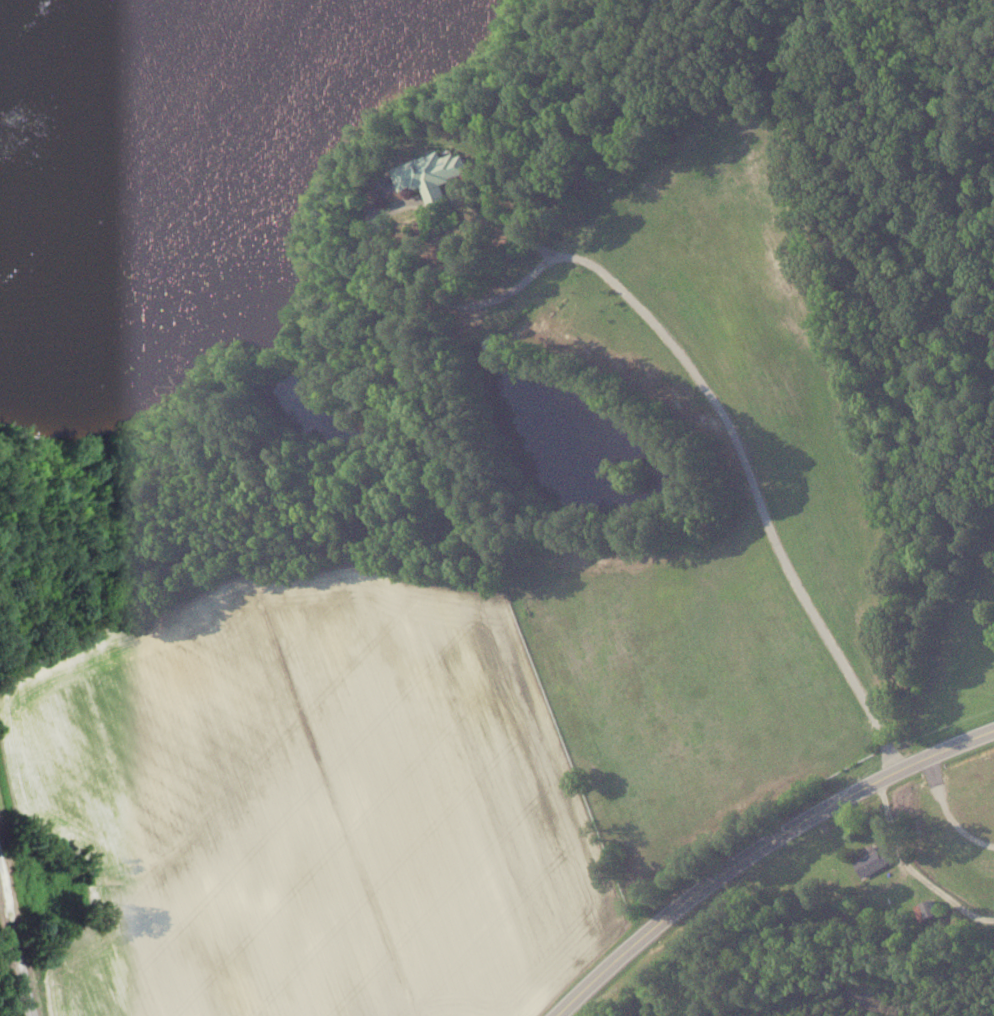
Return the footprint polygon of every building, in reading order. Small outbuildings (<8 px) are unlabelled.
[(466,153),(472,170),(453,177),(454,180),(444,184),(449,198),(431,205),(424,187),(415,190),(414,187),(404,191),(395,168),(443,150),(445,157),(458,152),(459,156),(466,153)] [(888,849),(894,861),(862,878),(854,862),(868,855),(866,850),(876,844),(879,849),(882,848),(884,852),(888,849)] [(936,898),(941,915),(919,921),(915,904),(936,898)]
